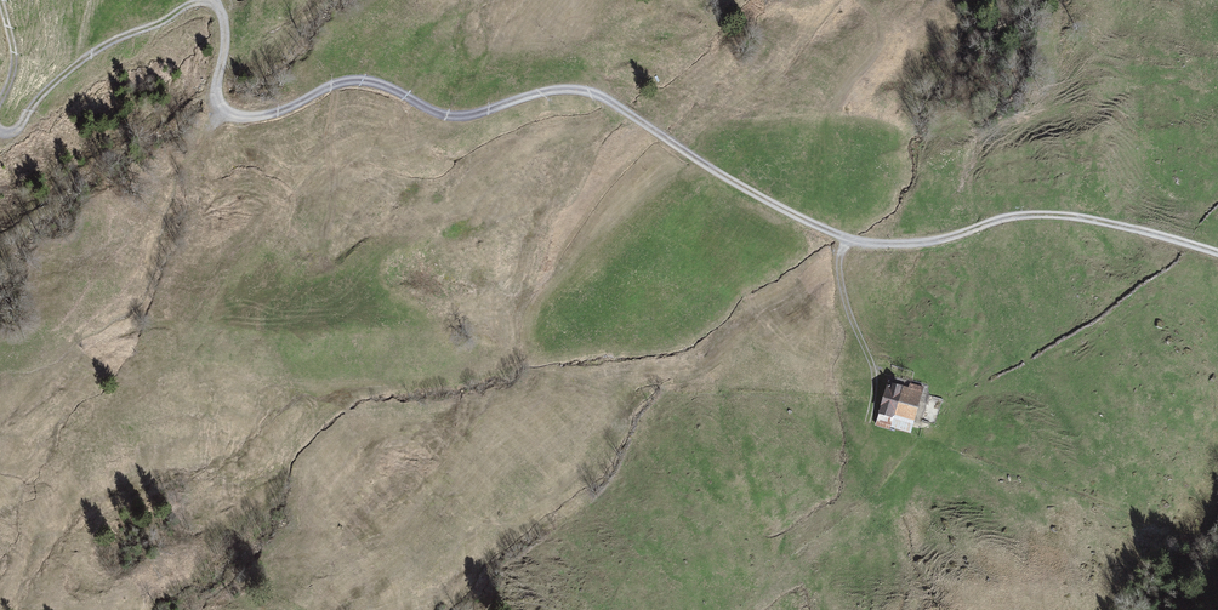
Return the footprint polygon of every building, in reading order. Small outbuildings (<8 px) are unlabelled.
[(891,388),(883,415),(917,425),(926,393),(911,389),(910,393),(891,388)]
